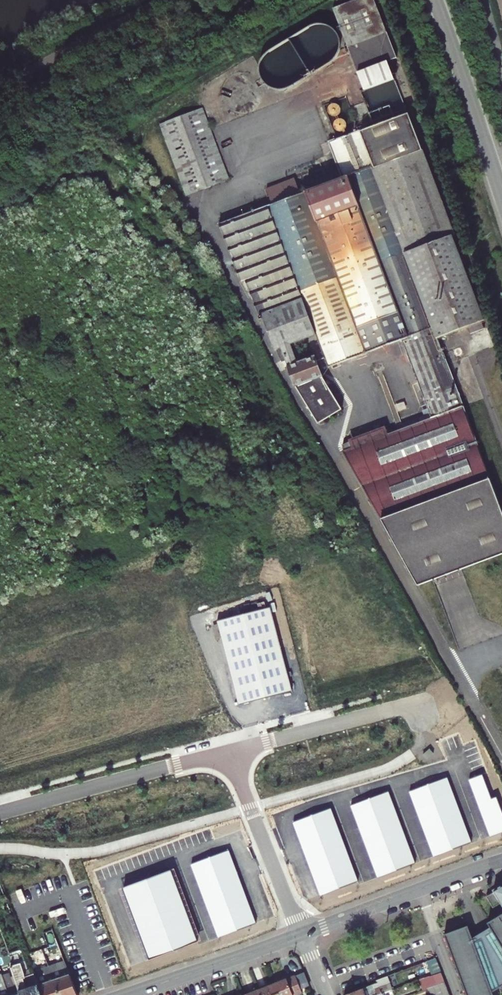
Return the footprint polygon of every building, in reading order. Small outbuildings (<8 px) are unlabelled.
[(335,7),(365,87),(395,76),(389,60),(398,56),(377,0),(353,0),(335,7)] [(379,107),(380,114),(393,112),(391,105),(379,107)] [(204,108),(161,125),(187,195),(231,178),(204,108)] [(372,125),(451,335),(486,321),(421,148),(425,147),(411,110),(372,125)] [(451,335),(372,125),(330,141),(344,178),(301,194),(295,178),(268,189),(274,204),(221,224),(242,280),(251,297),(253,296),(260,316),(263,315),(276,350),(278,350),(283,362),(288,360),(298,385),(317,418),(341,404),(323,375),(316,356),(299,363),(292,344),(316,334),(329,367),(402,340),(431,418),(390,434),(352,448),(350,442),(342,445),(344,451),(343,451),(419,586),(501,554),(501,507),(439,339),(451,335)] [(349,439),(350,442),(352,448),(390,434),(387,425),(349,439)] [(269,608),(217,622),(238,705),(291,691),(269,608)] [(410,790),(434,856),(471,842),(447,777),(410,790)] [(351,806),(379,878),(416,863),(387,791),(351,806)] [(331,808),(293,823),(320,895),(358,881),(331,808)] [(192,863),(219,936),(256,922),(229,849),(192,863)] [(170,870),(124,887),(150,959),(197,942),(170,870)] [(501,903),(496,891),(488,896),(494,907),(501,903)] [(488,922),(491,927),(474,938),(469,925),(445,934),(467,994),(495,994),(494,992),(501,987),(501,914),(488,922)] [(58,994),(77,994),(59,950),(51,953),(55,963),(53,964),(56,974),(61,973),(62,976),(53,979),(58,994)] [(20,994),(41,994),(34,975),(33,973),(26,976),(17,953),(10,956),(12,962),(10,963),(19,992),(20,994)] [(34,975),(41,994),(58,994),(53,979),(44,957),(36,960),(41,972),(34,975)] [(437,958),(430,960),(435,975),(443,972),(437,958)] [(41,972),(36,960),(29,962),(33,973),(34,975),(41,972)] [(434,982),(435,985),(446,981),(443,972),(435,975),(433,976),(431,975),(422,979),(424,985),(434,982)] [(298,975),(275,984),(279,994),(297,994),(304,992),(298,975)] [(389,991),(390,991),(387,984),(386,985),(385,981),(346,994),(379,994),(389,991)] [(435,994),(442,994),(450,992),(446,981),(435,985),(431,987),(435,994)] [(263,994),(279,994),(275,984),(261,990),(263,994)]
